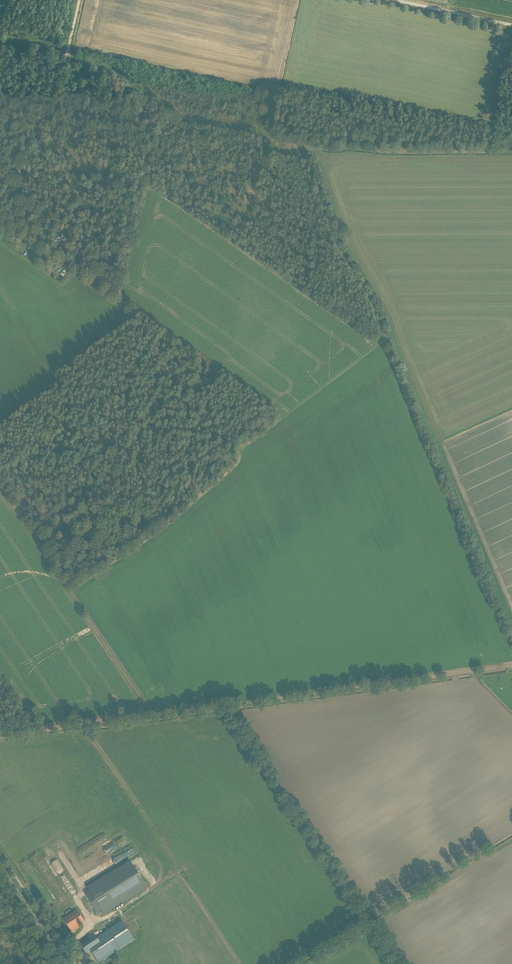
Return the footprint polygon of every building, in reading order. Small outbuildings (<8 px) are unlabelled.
[(61,271),(63,268),(53,260),(50,263),(61,271)] [(146,889),(130,862),(87,889),(89,892),(85,895),(96,914),(101,911),(103,915),(146,889)] [(29,871),(24,875),(29,883),(34,879),(29,871)] [(62,919),(65,923),(72,934),(76,931),(82,927),(79,923),(83,921),(76,910),(62,919)] [(93,933),(82,940),(78,943),(85,953),(90,950),(98,963),(133,940),(121,922),(96,938),(93,933)] [(102,932),(107,929),(103,922),(98,926),(102,932)]
